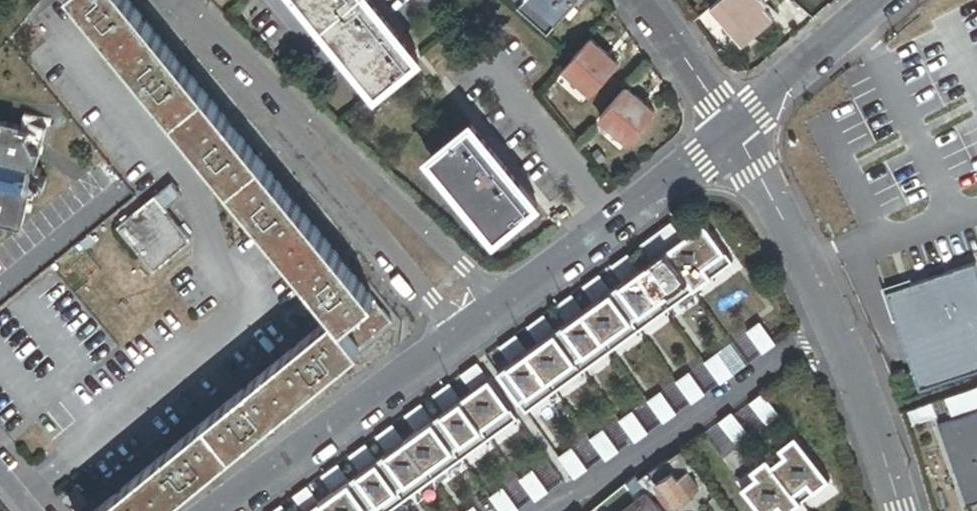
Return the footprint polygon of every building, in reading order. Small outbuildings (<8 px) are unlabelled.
[(127,0),(73,0),(333,316),(95,510),(161,510),(391,322),(127,0)] [(416,59),(367,0),(300,0),(375,92),(416,59)] [(509,4),(516,10),(518,7),(525,0),(512,0),(509,4)] [(526,0),(525,0),(518,7),(548,34),(555,26),(526,0)] [(555,26),(566,14),(573,6),(578,0),(526,0),(555,26)] [(711,7),(742,45),(773,18),(758,0),(719,0),(711,7)] [(573,6),(566,14),(570,18),(577,10),(573,6)] [(590,40),(562,70),(590,96),(617,67),(590,40)] [(625,89),(598,119),(627,145),(654,114),(625,89)] [(23,227),(31,193),(36,193),(37,187),(45,188),(47,178),(40,176),(42,169),(38,168),(45,134),(0,122),(0,221),(23,227)] [(429,157),(494,237),(534,203),(469,124),(429,157)] [(172,183),(154,198),(164,211),(183,196),(172,183)] [(117,229),(153,273),(190,242),(164,211),(154,198),(117,229)] [(703,225),(682,242),(670,226),(654,236),(666,252),(694,292),(732,264),(703,225)] [(694,292),(666,252),(654,236),(639,247),(651,263),(639,272),(666,312),(694,292)] [(626,255),(609,267),(621,285),(639,272),(626,255)] [(889,293),(921,389),(976,370),(976,263),(889,293)] [(666,312),(639,272),(610,293),(638,332),(666,312)] [(610,293),(598,275),(581,288),(593,305),(610,293)] [(610,353),(638,332),(610,293),(583,313),(610,353)] [(553,308),(565,325),(555,333),(583,373),(610,353),(583,313),(570,295),(553,308)] [(583,373),(555,333),(542,316),(525,328),(538,345),(527,353),(555,393),(583,373)] [(746,334),(762,356),(775,346),(759,325),(746,334)] [(555,393),(527,353),(514,336),(498,348),(510,365),(497,374),(526,414),(555,393)] [(704,364),(720,386),(733,377),(717,355),(704,364)] [(518,420),(489,380),(476,364),(460,376),(472,392),(460,401),(488,441),(518,420)] [(675,384),(691,406),(704,396),(688,374),(675,384)] [(431,397),(443,414),(432,422),(460,461),(488,441),(460,401),(448,384),(431,397)] [(956,396),(962,414),(976,408),(976,390),(956,396)] [(647,403),(663,425),(676,416),(660,394),(647,403)] [(749,405),(765,427),(778,417),(761,396),(749,405)] [(403,417),(415,434),(405,442),(432,481),(460,461),(432,422),(433,421),(420,404),(403,417)] [(618,422),(634,445),(647,435),(631,413),(618,422)] [(968,505),(976,502),(976,413),(939,427),(968,505)] [(731,414),(718,424),(735,446),(747,436),(731,414)] [(432,481),(405,442),(392,425),(374,438),(387,455),(377,462),(405,501),(432,481)] [(589,441),(605,463),(618,453),(602,431),(589,441)] [(794,437),(777,450),(782,457),(771,466),(769,467),(799,505),(829,482),(794,437)] [(360,474),(348,482),(369,510),(392,510),(405,501),(377,462),(365,445),(348,457),(360,474)] [(558,459),(574,481),(587,471),(571,450),(558,459)] [(682,451),(667,461),(674,470),(677,474),(682,470),(685,474),(689,471),(694,468),(682,451)] [(756,510),(792,510),(799,505),(769,467),(771,466),(766,460),(749,473),(754,479),(740,490),(756,510)] [(667,461),(652,470),(659,480),(674,470),(667,461)] [(332,494),(349,482),(337,465),(320,477),(332,494)] [(652,470),(639,479),(645,488),(652,497),(660,491),(664,488),(659,480),(652,470)] [(674,470),(659,480),(664,488),(679,478),(677,474),(674,470)] [(664,488),(660,491),(671,508),(700,487),(689,471),(685,474),(679,478),(664,488)] [(519,481),(535,503),(548,494),(532,472),(519,481)] [(348,482),(320,503),(326,510),(369,510),(348,482)] [(319,504),(307,487),(292,498),(302,510),(326,510),(320,503),(319,504)] [(498,510),(518,510),(502,489),(489,499),(498,510)] [(623,510),(663,510),(648,492),(623,510)] [(717,497),(711,502),(718,510),(728,510),(717,497)]
